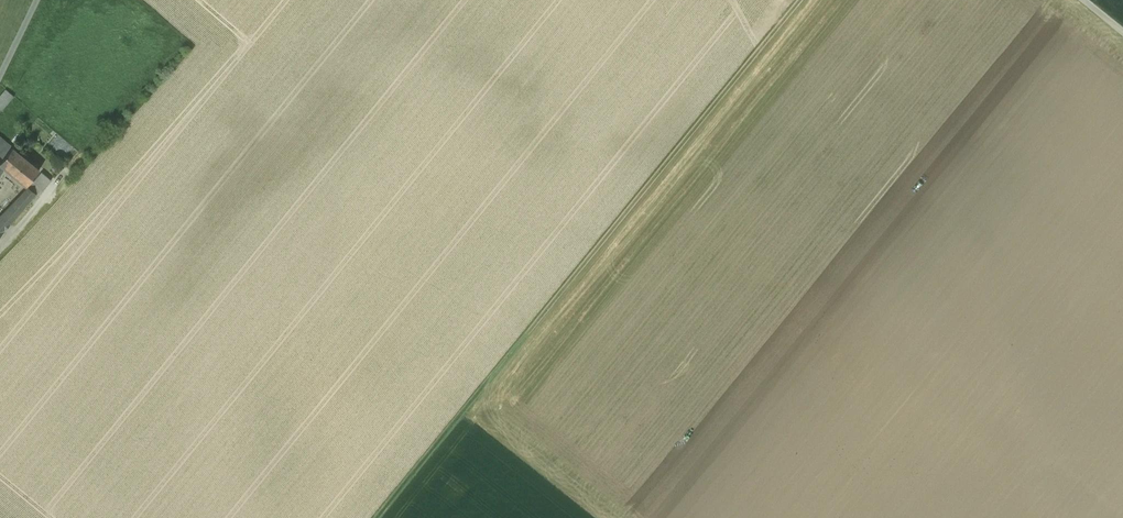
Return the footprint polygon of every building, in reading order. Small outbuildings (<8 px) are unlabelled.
[(1,112),(14,97),(6,91),(0,98),(0,111),(1,112)] [(13,148),(0,138),(0,164),(13,148)] [(26,187),(39,171),(13,148),(0,164),(0,166),(4,170),(26,187)] [(42,173),(37,178),(47,186),(51,181),(42,173)] [(38,197),(47,186),(37,178),(29,189),(36,195),(38,197)] [(10,225),(30,202),(36,195),(29,189),(28,188),(0,216),(10,225)] [(38,197),(36,195),(30,202),(32,204),(38,197)] [(10,225),(0,216),(0,217),(0,227),(5,231),(10,225)]
